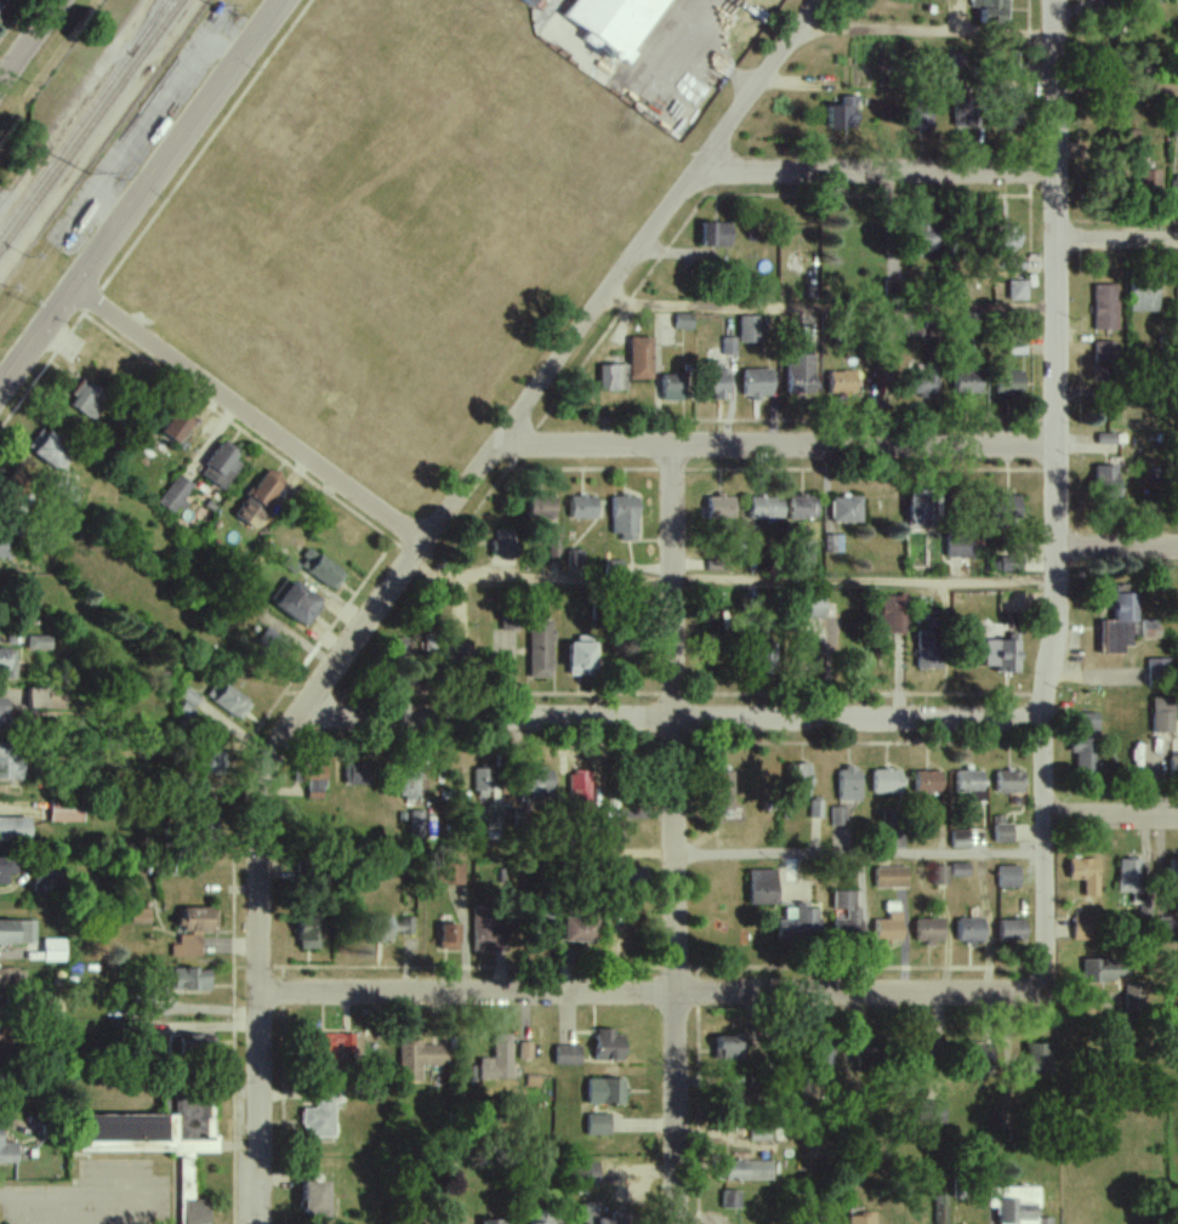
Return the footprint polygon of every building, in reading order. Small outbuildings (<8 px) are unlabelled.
[(565,16),(589,32),(584,40),(596,48),(600,42),(615,52),(613,55),(629,66),(638,53),(636,52),(671,0),(576,0),(565,16)] [(1008,25),(1009,0),(974,0),(974,8),(981,8),(981,18),(993,19),(993,25),(1008,25)] [(829,129),(857,128),(856,96),(841,96),(841,105),(829,106),(829,129)] [(953,126),(978,127),(979,98),(954,98),(953,126)] [(1162,170),(1136,171),(1137,191),(1162,190),(1162,170)] [(730,223),(702,223),(701,246),(730,247),(730,223)] [(940,227),(912,224),(909,249),(937,252),(940,227)] [(1012,256),(1012,248),(1020,248),(1019,226),(996,226),(996,256),(1012,256)] [(1027,281),(1008,281),(1008,301),(1027,301),(1027,281)] [(1094,330),(1118,330),(1117,285),(1093,286),(1094,330)] [(1156,312),(1157,286),(1130,286),(1129,311),(1156,312)] [(693,330),(693,314),(676,313),(675,329),(693,330)] [(740,343),(760,342),(759,316),(739,316),(740,343)] [(653,380),(653,338),(630,337),(630,380),(653,380)] [(736,338),(722,337),(722,355),(736,355),(736,338)] [(1095,342),(1094,367),(1112,368),(1113,342),(1095,342)] [(815,355),(787,354),(786,392),(814,393),(815,355)] [(729,398),(730,368),(720,368),(720,363),(708,363),(707,398),(729,398)] [(600,366),(601,392),(627,390),(626,365),(600,366)] [(939,365),(917,365),(916,396),(937,397),(939,365)] [(773,398),(773,369),(743,369),(743,397),(773,398)] [(829,371),(829,394),(856,393),(855,371),(829,371)] [(954,371),(953,394),(982,394),(982,372),(954,371)] [(995,372),(996,402),(1025,401),(1024,371),(995,372)] [(661,375),(661,401),(687,400),(686,374),(661,375)] [(67,404),(93,421),(111,393),(85,377),(67,404)] [(194,420),(177,409),(161,432),(178,444),(194,420)] [(61,470),(74,446),(40,428),(27,452),(61,470)] [(1116,433),(1098,434),(1098,444),(1116,444),(1116,433)] [(223,490),(245,456),(222,441),(200,475),(223,490)] [(1120,467),(1095,466),(1094,498),(1119,499),(1120,467)] [(32,481),(19,468),(4,485),(17,497),(32,481)] [(288,482),(269,468),(234,515),(253,529),(288,482)] [(195,488),(179,475),(157,502),(173,515),(195,488)] [(597,497),(569,496),(569,518),(597,519),(597,497)] [(707,496),(708,519),(735,518),(734,496),(707,496)] [(790,519),(816,520),(817,497),(791,496),(790,519)] [(910,528),(936,529),(937,496),(910,496),(910,528)] [(1022,519),(1022,496),(994,496),(994,519),(1022,519)] [(638,541),(638,497),(612,497),(611,534),(620,534),(620,541),(638,541)] [(862,523),(863,497),(833,497),(832,522),(862,523)] [(556,499),(529,498),(528,518),(555,519),(556,499)] [(751,519),(784,518),(783,498),(750,498),(751,519)] [(495,559),(521,558),(519,523),(494,525),(495,559)] [(946,557),(971,558),(971,535),(947,535),(946,557)] [(11,557),(10,536),(0,537),(0,558),(11,557)] [(335,591),(347,572),(310,548),(298,566),(335,591)] [(580,569),(581,550),(568,550),(568,568),(580,569)] [(1024,558),(1000,557),(999,571),(1023,572),(1024,558)] [(323,603),(288,577),(271,601),(305,627),(323,603)] [(1101,655),(1125,654),(1124,646),(1132,646),(1132,624),(1138,624),(1138,594),(1129,594),(1129,585),(1115,585),(1115,621),(1100,621),(1101,655)] [(906,633),(906,596),(882,596),(881,633),(906,633)] [(826,599),(809,599),(809,618),(826,618),(826,599)] [(522,632),(522,619),(502,618),(501,631),(522,632)] [(529,678),(552,679),(553,621),(530,621),(529,678)] [(1162,621),(1141,621),(1141,638),(1161,638),(1162,621)] [(274,660),(290,646),(271,627),(256,641),(274,660)] [(917,669),(946,669),(947,631),(918,630),(917,669)] [(986,641),(986,666),(997,667),(997,673),(1020,673),(1021,634),(1009,634),(1009,641),(986,641)] [(51,651),(51,636),(27,635),(27,650),(51,651)] [(415,639),(394,639),(394,656),(415,656),(415,639)] [(571,676),(597,676),(596,643),(570,644),(571,676)] [(16,649),(0,649),(0,670),(0,672),(0,679),(15,679),(16,649)] [(1170,659),(1148,660),(1149,684),(1171,683),(1170,659)] [(205,697),(240,721),(252,704),(218,680),(205,697)] [(29,709),(66,710),(66,690),(29,689),(29,709)] [(1152,733),(1174,734),(1175,699),(1153,698),(1152,733)] [(1100,733),(1100,713),(1077,714),(1078,734),(1100,733)] [(1077,753),(1077,773),(1098,774),(1098,739),(1072,739),(1072,753),(1077,753)] [(22,743),(0,743),(0,780),(21,781),(22,743)] [(205,755),(205,773),(225,773),(225,755),(205,755)] [(1170,757),(1170,777),(1177,777),(1177,757),(1170,757)] [(345,761),(344,784),(376,785),(377,762),(345,761)] [(811,764),(787,765),(788,796),(811,796),(811,764)] [(302,785),(307,785),(308,800),(326,799),(325,766),(301,766),(302,785)] [(862,769),(838,768),(837,801),(861,801),(862,769)] [(491,769),(474,770),(475,798),(492,798),(491,769)] [(527,770),(525,800),(552,801),(553,771),(527,770)] [(873,793),(902,794),(902,770),(873,770),(873,793)] [(915,792),(941,793),(942,772),(915,771),(915,792)] [(1024,773),(996,771),(996,792),(1024,793),(1024,773)] [(569,772),(569,801),(591,802),(592,773),(569,772)] [(734,810),(733,772),(714,772),(716,811),(734,810)] [(984,802),(985,772),(956,772),(956,794),(970,794),(970,801),(984,802)] [(419,774),(399,774),(399,800),(420,800),(419,774)] [(810,819),(822,819),(823,801),(810,801),(810,819)] [(50,822),(82,822),(82,803),(50,803),(50,822)] [(831,825),(845,826),(845,807),(831,807),(831,825)] [(409,812),(410,837),(424,836),(423,811),(409,812)] [(0,818),(0,840),(30,841),(30,819),(0,818)] [(1014,843),(1013,824),(994,825),(994,843),(1014,843)] [(971,849),(971,830),(952,831),(952,849),(971,849)] [(8,874),(17,874),(17,858),(0,858),(0,885),(8,885),(8,874)] [(1170,858),(1169,884),(1177,884),(1177,858),(1170,858)] [(1099,897),(1100,859),(1070,859),(1070,881),(1084,881),(1084,897),(1099,897)] [(1118,893),(1133,893),(1133,904),(1139,904),(1139,916),(1144,916),(1146,860),(1119,860),(1118,893)] [(952,876),(969,875),(968,864),(951,864),(952,876)] [(933,885),(948,885),(947,866),(932,867),(933,885)] [(908,887),(908,867),(874,868),(874,888),(908,887)] [(1020,867),(998,867),(998,888),(1020,888),(1020,867)] [(750,905),(778,904),(778,870),(749,870),(750,905)] [(834,910),(846,910),(846,920),(833,920),(833,937),(862,936),(861,908),(856,908),(856,891),(833,892),(834,910)] [(820,907),(797,906),(796,920),(778,920),(778,940),(819,941),(820,907)] [(501,907),(472,908),(473,953),(502,953),(501,907)] [(202,958),(202,931),(218,931),(218,909),(181,908),(180,932),(179,932),(179,945),(172,945),(171,957),(202,958)] [(131,924),(150,924),(151,909),(132,909),(131,924)] [(1098,910),(1074,909),(1073,940),(1096,941),(1098,910)] [(874,941),(903,940),(902,912),(887,912),(888,920),(874,920),(874,941)] [(300,950),(324,949),(323,916),(299,916),(300,950)] [(414,917),(401,917),(401,919),(370,919),(370,940),(394,941),(394,934),(414,934),(414,917)] [(596,941),(596,917),(565,917),(565,942),(596,941)] [(944,919),(916,919),(916,943),(944,943),(944,919)] [(956,919),(957,943),(985,942),(985,919),(956,919)] [(1164,933),(1177,932),(1177,919),(1163,920),(1164,933)] [(0,921),(0,945),(36,944),(35,920),(0,921)] [(1025,920),(999,920),(1000,943),(1025,942),(1025,920)] [(459,951),(460,925),(440,925),(440,950),(459,951)] [(43,961),(65,962),(65,940),(43,939),(43,961)] [(1082,960),(1082,983),(1115,982),(1115,976),(1126,976),(1126,959),(1082,960)] [(17,991),(18,969),(0,969),(0,991),(17,991)] [(211,970),(174,969),(173,991),(210,992),(211,970)] [(1123,1010),(1141,1010),(1141,985),(1124,985),(1123,1010)] [(594,1061),(624,1062),(625,1032),(595,1031),(594,1061)] [(316,1035),(317,1066),(356,1065),(355,1034),(316,1035)] [(167,1060),(212,1061),(213,1036),(168,1035),(167,1060)] [(512,1080),(511,1035),(493,1035),(493,1059),(479,1059),(479,1067),(474,1067),(474,1080),(512,1080)] [(715,1060),(742,1061),(743,1037),(716,1036),(715,1060)] [(532,1043),(519,1043),(519,1059),(532,1059),(532,1043)] [(422,1082),(422,1066),(448,1066),(448,1044),(400,1044),(400,1082),(422,1082)] [(1051,1045),(1027,1044),(1026,1076),(1050,1077),(1051,1045)] [(555,1065),(580,1065),(579,1045),(555,1046),(555,1065)] [(526,1087),(539,1087),(539,1075),(526,1075),(526,1087)] [(588,1105),(626,1104),(626,1079),(587,1079),(588,1105)] [(303,1109),(303,1127),(307,1127),(307,1137),(334,1137),(335,1094),(316,1094),(316,1110),(303,1109)] [(86,1151),(180,1150),(181,1223),(210,1223),(209,1200),(194,1201),(193,1153),(219,1153),(219,1136),(207,1136),(206,1097),(174,1097),(174,1115),(85,1117),(86,1151)] [(587,1136),(610,1136),(611,1114),(588,1114),(587,1136)] [(2,1143),(1,1129),(0,1129),(0,1164),(17,1163),(17,1143),(2,1143)] [(772,1161),(725,1163),(725,1182),(773,1181),(772,1161)] [(596,1163),(577,1164),(577,1180),(597,1179),(596,1163)] [(330,1183),(304,1184),(304,1217),(331,1216),(330,1183)] [(1051,1219),(1037,1219),(1038,1188),(988,1188),(988,1208),(997,1208),(997,1223),(1051,1223),(1051,1219)] [(742,1209),(742,1191),(723,1191),(723,1209),(742,1209)] [(947,1196),(934,1195),(933,1223),(946,1223),(947,1196)] [(583,1203),(583,1223),(598,1223),(597,1203),(583,1203)] [(548,1223),(548,1212),(531,1212),(531,1223),(556,1223),(548,1223)] [(848,1223),(875,1223),(874,1214),(848,1215),(848,1223)]
